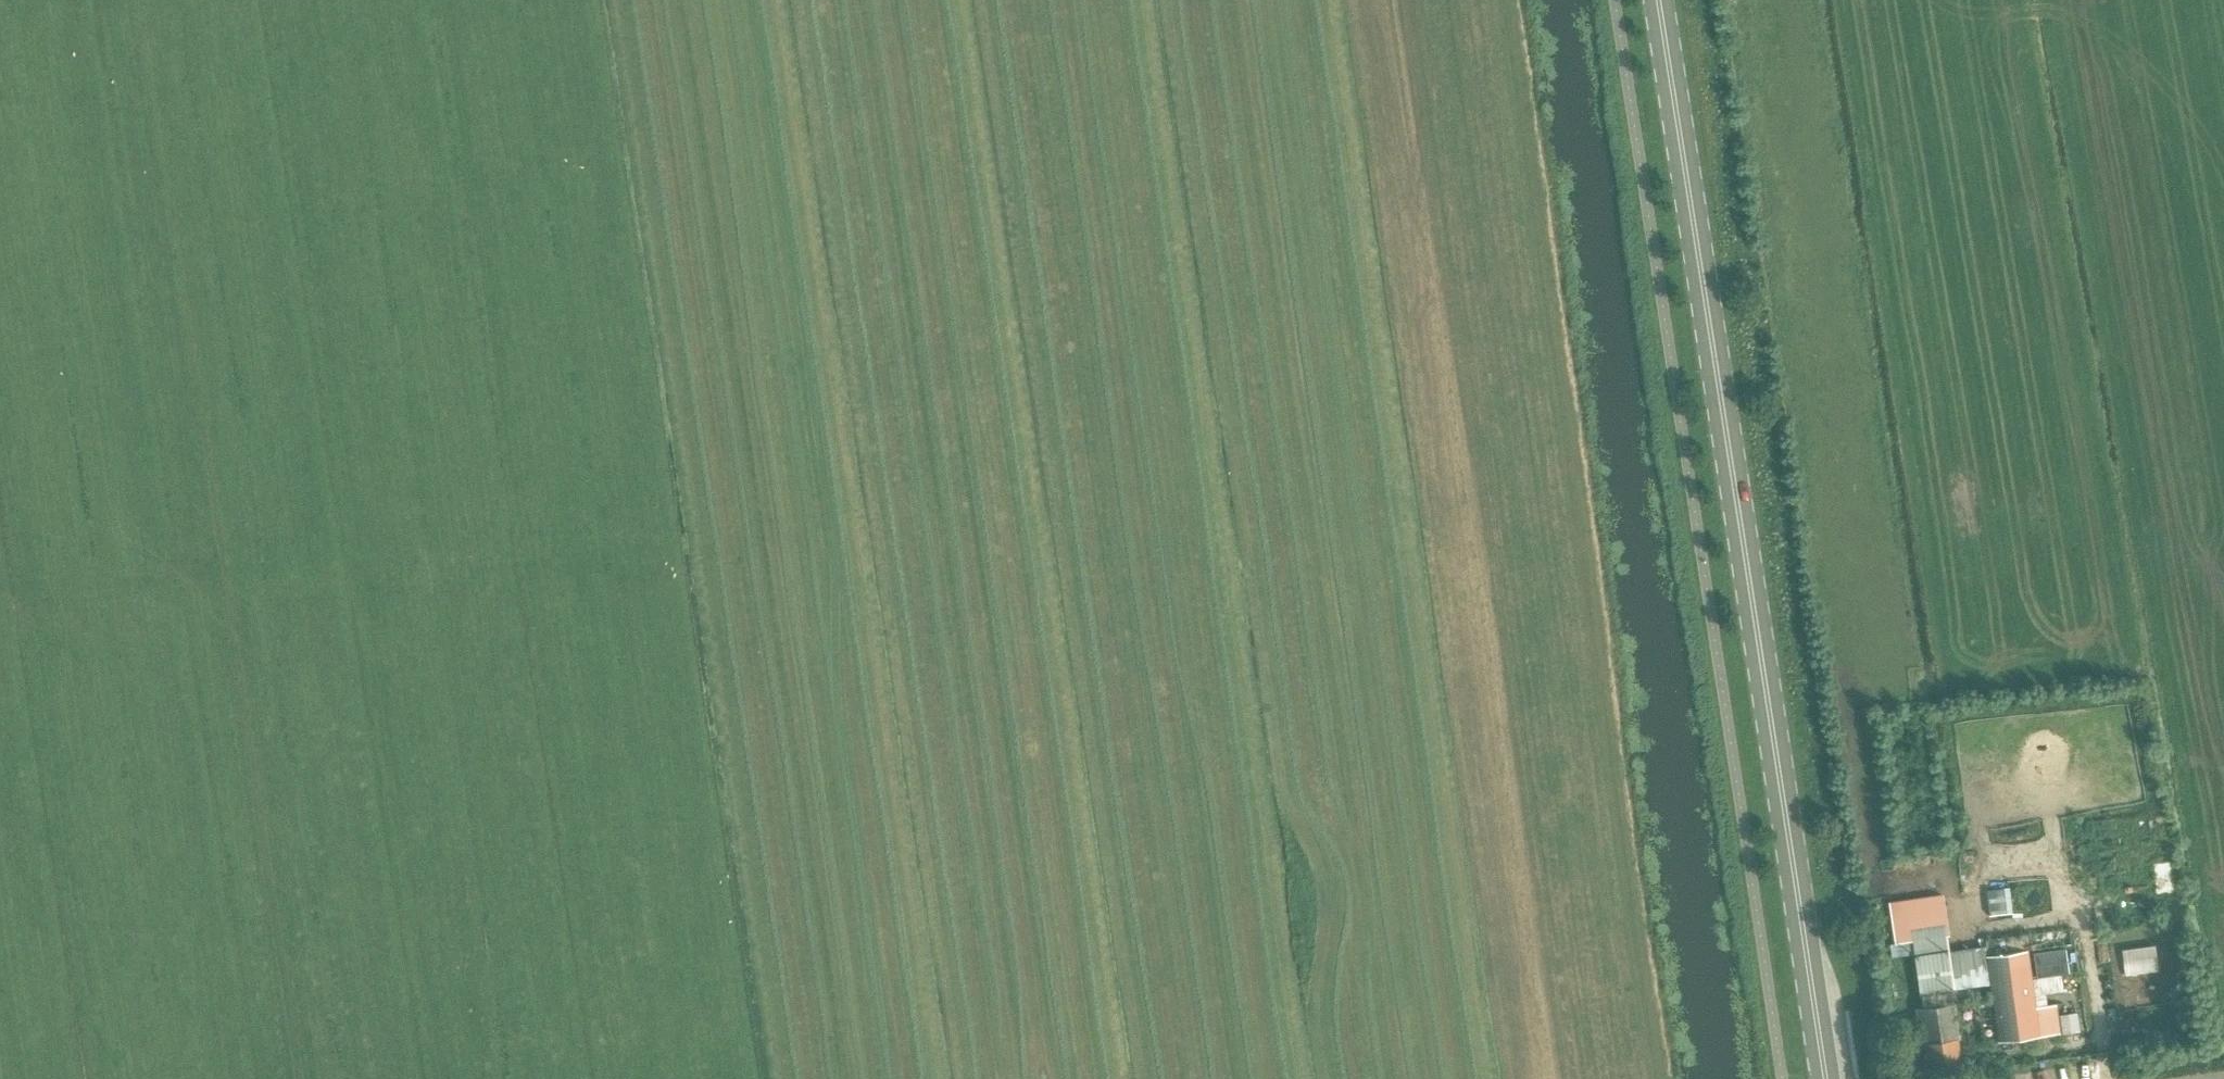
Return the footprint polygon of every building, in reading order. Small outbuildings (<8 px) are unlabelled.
[(1885,905),(1890,943),(1942,936),(1937,897),(1885,905)] [(2174,948),(2134,954),(2136,967),(2141,966),(2144,984),(2149,983),(2152,1004),(2147,1005),(2149,1023),(2184,1018),(2177,961),(2174,948)] [(1987,955),(1999,1042),(2059,1033),(2055,1004),(2034,1007),(2026,949),(1987,955)] [(2036,977),(2059,974),(2067,973),(2064,949),(2033,954),(2036,977)] [(1914,957),(1919,996),(1955,991),(1950,952),(1914,957)] [(1924,1059),(1925,1066),(1928,1068),(1929,1073),(1961,1068),(1957,1038),(1959,1038),(1954,1002),(1915,1009),(1921,1044),(1924,1043),(1926,1057),(1924,1059)] [(2076,1016),(2060,1018),(2063,1034),(2078,1032),(2076,1016)]
